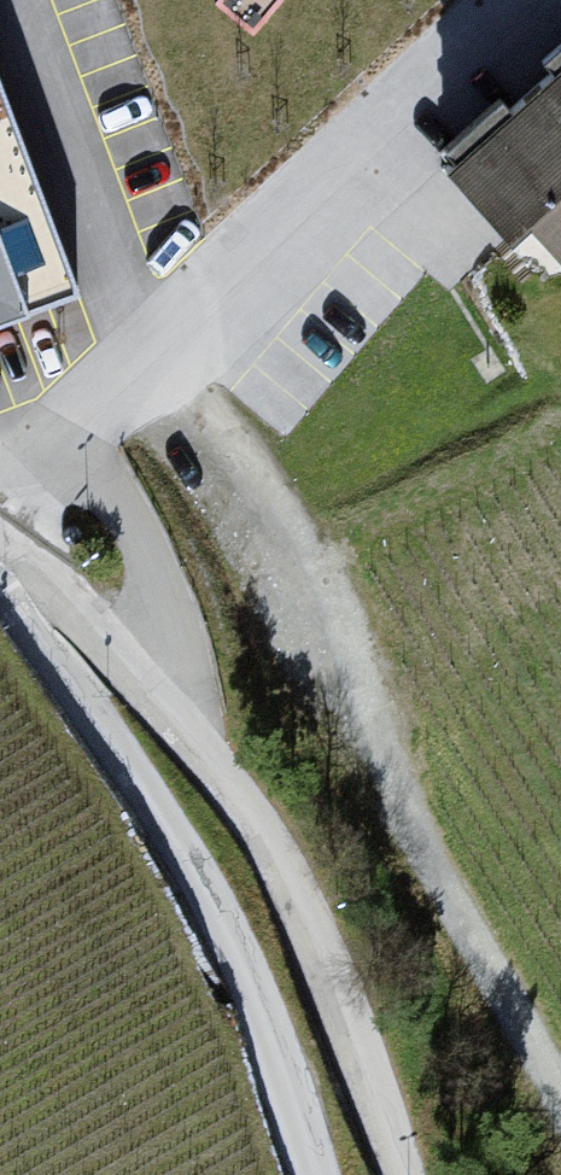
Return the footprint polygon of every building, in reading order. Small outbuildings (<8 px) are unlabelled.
[(77,278),(27,111),(16,115),(0,63),(0,301),(77,278)] [(444,169),(554,291),(560,284),(560,63),(444,169)]
